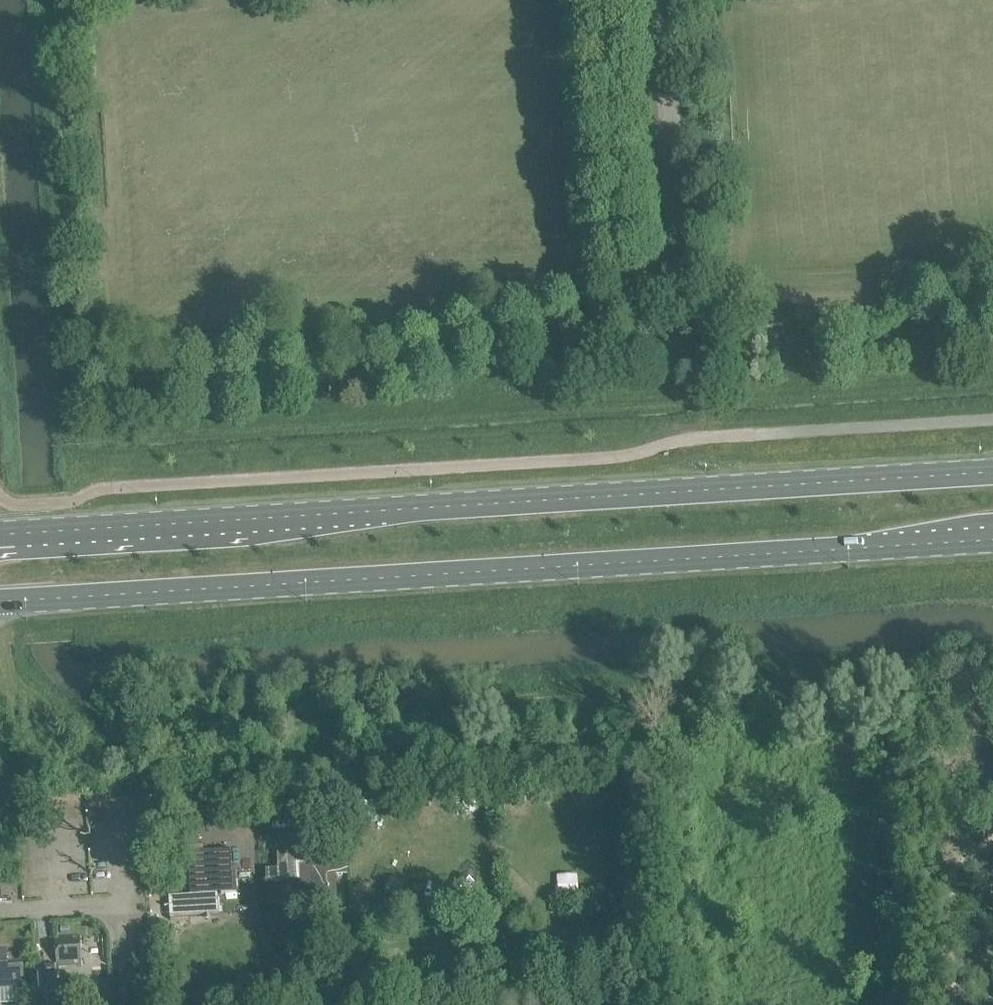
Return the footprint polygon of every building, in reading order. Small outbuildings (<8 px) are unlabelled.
[(338,824),(326,824),(326,836),(314,837),(315,861),(303,862),(303,874),(328,873),(327,849),(339,848),(338,824)] [(218,914),(217,894),(168,897),(169,916),(218,914)] [(78,937),(53,938),(55,967),(80,966),(78,937)] [(21,985),(20,968),(4,969),(4,953),(0,953),(0,987),(21,985)]
